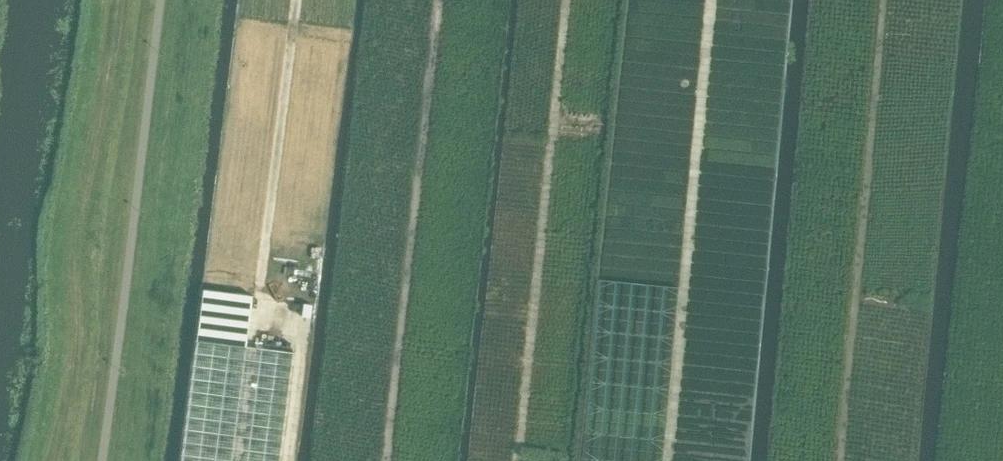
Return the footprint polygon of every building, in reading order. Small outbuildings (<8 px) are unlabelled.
[(202,290),(196,340),(246,347),(252,296),(202,290)] [(196,340),(181,460),(279,460),(292,353),(246,347),(196,340)]
